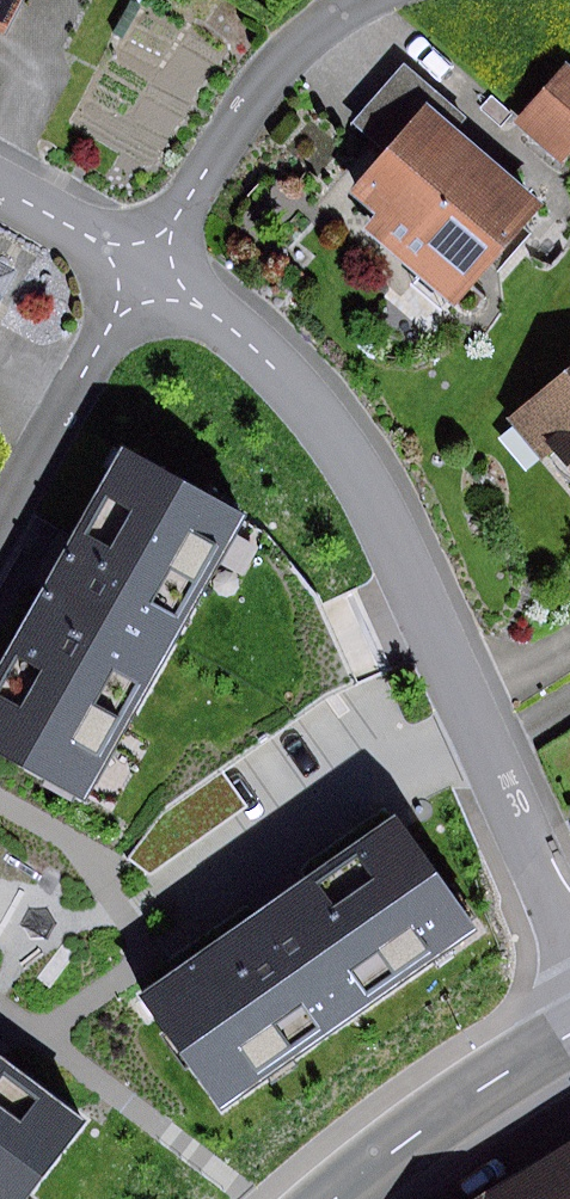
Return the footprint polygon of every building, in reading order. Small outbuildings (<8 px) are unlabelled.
[(3,30),(17,0),(0,0),(0,28),(3,30)] [(352,124),(387,154),(427,106),(439,92),(404,63),(352,124)] [(518,120),(563,162),(569,155),(569,69),(568,68),(518,120)] [(387,154),(353,193),(377,213),(363,229),(460,309),(547,205),(427,106),(387,154)] [(0,258),(0,294),(15,266),(0,258)] [(510,422),(569,489),(569,370),(510,422)] [(121,447),(0,666),(0,755),(82,800),(240,512),(121,447)] [(478,930),(396,815),(142,995),(225,1110),(478,930)] [(87,1119),(0,1055),(0,1198),(28,1198),(87,1119)] [(471,1198),(569,1198),(569,1139),(471,1198)]
